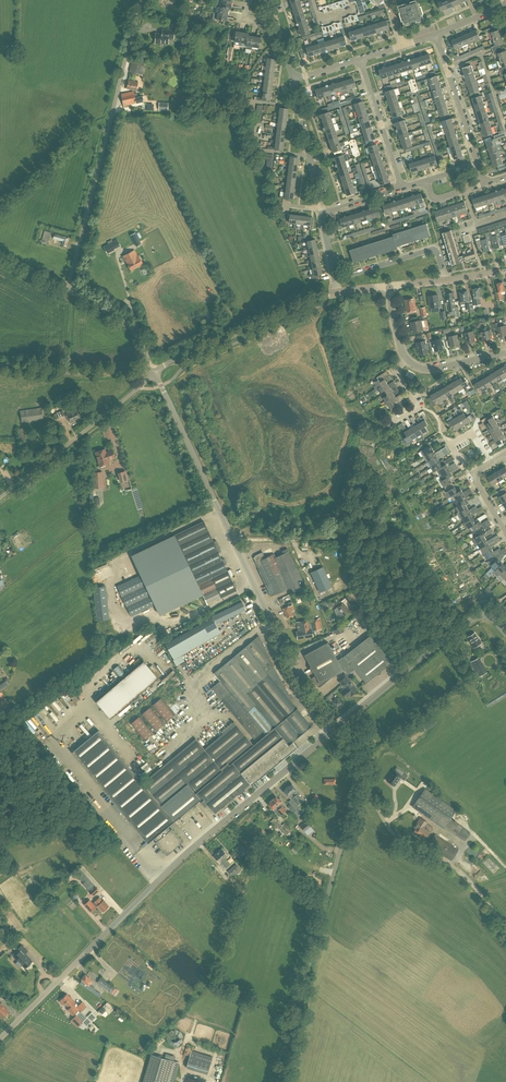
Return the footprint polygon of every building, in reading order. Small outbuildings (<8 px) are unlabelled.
[(219,1),(217,0),(216,6),(218,7),(221,7),(229,8),(231,9),(232,3),(219,1)] [(346,6),(349,5),(348,0),(343,0),(341,1),(342,3),(343,8),(346,6)] [(418,0),(417,0),(411,2),(410,3),(409,2),(407,3),(406,4),(406,3),(399,6),(399,5),(398,5),(400,12),(400,13),(402,21),(403,21),(405,26),(412,24),(412,22),(416,21),(418,25),(418,26),(426,24),(426,23),(423,15),(424,14),(421,6),(420,6),(418,0)] [(448,8),(445,0),(444,0),(438,2),(442,11),(448,8)] [(454,6),(452,0),(445,0),(448,8),(452,7),(453,8),(454,8),(454,7),(454,6)] [(293,11),(302,8),(300,1),(291,4),(293,11)] [(343,8),(342,3),(341,1),(335,3),(336,9),(340,8),(343,8)] [(333,10),(336,9),(335,3),(328,5),(331,12),(333,10)] [(331,12),(328,5),(322,7),(324,13),(327,12),(331,12)] [(363,6),(357,8),(358,11),(358,15),(365,12),(363,6)] [(295,17),(304,14),(302,8),(293,11),(295,17)] [(228,14),(217,12),(217,13),(214,12),(213,19),(216,19),(222,20),(221,24),(226,25),(226,20),(227,20),(228,14)] [(296,23),(306,20),(304,14),(295,17),(297,23),(296,23)] [(359,20),(358,17),(357,14),(353,15),(350,15),(352,22),(359,20)] [(346,24),(352,22),(350,15),(347,17),(344,18),(346,24)] [(298,30),(308,27),(306,20),(296,23),(296,24),(296,25),(297,25),(297,26),(298,25),(299,29),(298,29),(298,30)] [(380,22),(383,31),(389,29),(386,20),(380,22)] [(329,32),(336,30),(334,22),(331,25),(327,26),(329,32)] [(342,28),(342,27),(341,22),(337,23),(334,22),(336,30),(341,28),(342,28)] [(383,32),(383,31),(380,22),(373,24),(376,33),(380,32),(380,33),(381,33),(382,33),(382,32),(383,32)] [(370,35),(376,33),(373,24),(367,26),(370,36),(370,35)] [(323,34),(329,32),(327,26),(325,27),(321,26),(323,34)] [(370,36),(367,26),(361,28),(364,37),(367,36),(368,37),(369,37),(370,37),(370,36)] [(298,30),(298,31),(299,32),(300,32),(301,36),(310,33),(308,27),(298,30)] [(338,37),(341,46),(346,44),(344,36),(346,35),(343,27),(342,27),(342,28),(341,28),(343,36),(338,37)] [(493,39),(502,36),(500,30),(496,31),(495,27),(486,30),(488,34),(491,33),(493,39)] [(355,30),(357,39),(364,37),(361,28),(355,30)] [(174,29),(162,29),(162,33),(155,33),(155,43),(168,44),(168,39),(174,39),(174,29)] [(351,41),(357,39),(355,30),(348,32),(351,41)] [(474,41),(480,38),(476,30),(470,32),(474,41)] [(240,46),(242,32),(236,31),(235,36),(233,35),(232,41),(234,42),(234,45),(240,46)] [(246,47),(248,35),(248,33),(242,32),(240,46),(246,47)] [(468,44),(474,41),(470,32),(464,35),(468,44)] [(252,50),(252,46),(254,36),(248,35),(246,47),(245,49),(252,50)] [(464,35),(458,38),(462,46),(468,44),(464,35)] [(254,36),(252,46),(260,48),(261,48),(262,47),(262,44),(262,43),(261,42),(259,42),(260,37),(254,36)] [(493,51),(502,48),(501,44),(504,43),(502,36),(493,39),(495,46),(492,47),(493,51)] [(334,48),(341,46),(338,37),(332,39),(334,48)] [(456,49),(462,46),(458,38),(452,40),(456,49)] [(334,48),(332,39),(325,41),(328,50),(331,49),(331,50),(332,50),(332,51),(333,51),(333,50),(334,50),(334,49),(334,48)] [(327,50),(328,50),(325,41),(319,44),(321,52),(325,51),(325,52),(326,52),(327,52),(328,51),(327,50)] [(315,54),(321,52),(319,44),(312,46),(315,54)] [(308,56),(315,54),(312,46),(306,48),(308,56)] [(505,58),(505,51),(503,51),(502,48),(493,51),(494,55),(498,54),(500,60),(505,58)] [(423,56),(426,64),(432,62),(429,54),(423,56)] [(420,66),(426,64),(423,56),(417,58),(420,66)] [(261,63),(261,65),(266,66),(266,65),(274,66),(275,59),(267,58),(266,63),(261,63)] [(413,68),(420,66),(417,58),(411,60),(410,59),(413,68)] [(142,75),(145,62),(133,59),(130,72),(142,75)] [(413,68),(410,59),(409,59),(408,59),(408,60),(408,61),(405,62),(404,62),(407,71),(413,68)] [(404,62),(405,62),(404,61),(403,61),(402,61),(402,62),(402,63),(398,64),(401,73),(407,71),(404,62)] [(398,64),(392,66),(395,75),(401,73),(398,64)] [(261,70),(260,72),(265,73),(265,72),(274,73),(274,66),(266,65),(266,66),(265,70),(261,70)] [(465,74),(474,71),(471,65),(463,68),(465,74)] [(386,68),(385,67),(384,66),(384,67),(383,67),(383,69),(379,70),(382,79),(389,77),(386,68)] [(392,66),(386,68),(389,77),(395,75),(392,66)] [(467,81),(476,78),(474,71),(465,74),(463,75),(464,77),(466,77),(467,81)] [(260,76),(259,79),(264,80),(264,78),(273,80),(274,73),(265,72),(265,73),(265,77),(260,76)] [(431,85),(441,82),(441,81),(440,82),(438,76),(424,80),(425,83),(430,82),(431,85)] [(259,83),(258,86),(263,87),(264,85),(272,86),(273,80),(264,78),(264,80),(264,84),(259,83)] [(347,80),(350,89),(356,87),(353,78),(347,80)] [(469,87),(478,84),(476,78),(467,81),(465,81),(466,84),(468,83),(469,87)] [(137,90),(138,82),(128,80),(127,89),(137,90)] [(349,89),(350,89),(347,80),(341,82),(343,91),(346,90),(347,93),(350,92),(349,89)] [(337,93),(334,83),(333,83),(333,82),(332,83),(331,84),(332,85),(328,86),(331,95),(334,94),(335,97),(338,96),(337,93)] [(343,91),(341,82),(335,84),(334,83),(337,93),(340,92),(341,96),(344,95),(343,91)] [(433,91),(443,88),(442,88),(440,84),(442,84),(441,82),(431,85),(433,91)] [(328,86),(328,85),(327,85),(327,84),(326,85),(325,85),(325,86),(325,87),(322,88),(325,97),(327,96),(329,100),(332,99),(331,95),(328,86)] [(478,84),(469,87),(471,93),(480,90),(478,84)] [(318,99),(325,97),(322,88),(315,90),(318,99)] [(435,97),(444,94),(442,91),(444,90),(443,88),(433,91),(435,97)] [(395,89),(386,92),(387,97),(396,94),(395,89)] [(134,94),(134,91),(121,94),(123,105),(143,101),(142,95),(138,96),(137,94),(134,94)] [(257,97),(257,99),(262,100),(262,99),(270,100),(271,93),(263,92),(263,93),(262,97),(257,97)] [(389,103),(398,100),(396,94),(387,97),(389,103)] [(437,103),(446,101),(444,94),(435,97),(437,103)] [(475,105),(483,102),(481,96),(472,98),(475,105)] [(421,111),(417,99),(414,100),(415,104),(412,104),(415,113),(421,111)] [(391,108),(400,105),(398,100),(389,103),(391,108)] [(356,110),(365,108),(363,101),(354,104),(356,110)] [(439,110),(448,107),(446,101),(437,103),(439,110)] [(159,110),(168,111),(168,102),(159,102),(159,110)] [(477,111),(485,108),(483,102),(475,105),(477,111)] [(400,105),(391,108),(392,111),(390,111),(391,114),(393,113),(394,117),(403,114),(402,111),(403,110),(402,107),(401,108),(400,105)] [(448,107),(439,110),(441,116),(450,113),(448,107)] [(358,117),(368,113),(367,114),(365,108),(356,110),(358,117)] [(479,117),(487,114),(485,108),(477,111),(479,117)] [(322,121),(331,118),(329,112),(320,115),(319,115),(320,118),(321,117),(322,121)] [(360,123),(369,120),(368,116),(369,116),(368,113),(358,117),(360,123)] [(481,123),(489,121),(487,114),(479,117),(481,123)] [(323,128),(333,125),(331,118),(322,121),(324,127),(323,128)] [(453,125),(452,121),(453,121),(453,118),(451,118),(442,121),(445,128),(453,125)] [(362,129),(371,126),(369,120),(360,123),(362,129)] [(396,130),(407,126),(405,120),(394,123),(395,126),(397,125),(398,129),(396,130)] [(483,130),(491,127),(489,121),(481,123),(479,124),(480,127),(481,126),(483,130)] [(455,131),(454,127),(455,127),(455,124),(453,125),(445,128),(446,134),(455,131)] [(327,134),(335,131),(333,125),(323,128),(324,130),(325,130),(327,134)] [(364,135),(373,132),(371,126),(362,129),(364,135)] [(400,136),(409,133),(407,126),(396,130),(397,132),(399,132),(400,136)] [(491,127),(483,130),(481,130),(482,133),(483,132),(485,136),(493,133),(491,127)] [(448,140),(457,137),(456,133),(457,133),(457,130),(455,131),(446,134),(448,140)] [(329,140),(337,137),(335,131),(327,134),(329,140)] [(413,131),(409,133),(400,136),(402,142),(411,139),(410,135),(412,135),(414,134),(413,131)] [(373,132),(364,135),(366,142),(375,139),(373,132)] [(488,148),(499,144),(497,145),(496,142),(498,141),(498,138),(505,136),(505,132),(499,134),(494,136),(495,138),(486,141),(488,147),(488,148)] [(339,143),(342,143),(342,142),(339,143),(337,137),(329,140),(331,146),(339,143)] [(457,137),(448,140),(450,146),(459,143),(457,137)] [(411,139),(402,142),(404,148),(413,145),(411,139)] [(270,146),(270,149),(275,150),(275,149),(283,150),(284,143),(276,142),(276,143),(275,147),(270,146)] [(339,143),(331,146),(333,153),(342,150),(340,146),(343,145),(342,143),(339,143)] [(452,152),(461,150),(459,143),(450,146),(452,152)] [(370,153),(379,150),(377,144),(368,147),(370,153)] [(490,154),(501,150),(499,151),(498,147),(499,147),(500,146),(499,144),(488,148),(487,149),(489,151),(490,154)] [(372,160),(381,157),(379,150),(370,153),(372,160)] [(461,150),(452,152),(454,159),(459,157),(461,164),(465,163),(463,156),(461,150)] [(493,160),(501,157),(500,154),(501,153),(502,152),(501,150),(490,154),(493,160)] [(335,165),(345,161),(343,155),(333,158),(333,161),(335,160),(336,164),(335,164),(335,165)] [(437,166),(438,164),(435,156),(429,158),(431,166),(435,165),(437,166)] [(284,161),(284,164),(289,165),(290,164),(298,165),(299,158),(291,157),(290,162),(284,161)] [(374,166),(383,163),(381,157),(372,160),(374,166)] [(493,160),(495,167),(497,166),(498,170),(505,168),(505,166),(505,163),(503,163),(501,157),(493,160)] [(425,168),(431,166),(429,158),(422,160),(425,168)] [(419,170),(425,168),(422,160),(416,162),(419,170)] [(338,170),(347,167),(345,161),(335,165),(335,167),(337,166),(338,170)] [(418,172),(419,170),(416,162),(410,164),(412,172),(416,171),(418,172)] [(376,172),(386,169),(385,169),(383,163),(374,166),(376,172)] [(340,177),(349,174),(347,167),(338,170),(340,177)] [(378,178),(388,175),(387,175),(386,171),(387,171),(386,169),(376,172),(378,178)] [(342,183),(351,180),(349,174),(340,177),(342,183)] [(388,175),(378,178),(380,185),(382,184),(383,187),(388,185),(387,182),(389,182),(388,178),(389,177),(388,175)] [(345,189),(353,186),(351,180),(342,183),(345,189)] [(294,192),(295,185),(281,183),(281,185),(287,185),(286,190),(281,189),(281,190),(294,192)] [(362,193),(363,192),(367,191),(366,189),(367,189),(365,183),(361,184),(363,190),(361,190),(358,191),(359,194),(362,193)] [(353,186),(345,189),(347,195),(355,193),(353,186)] [(504,188),(502,188),(501,190),(499,191),(498,190),(501,200),(505,198),(505,194),(504,188)] [(293,199),(294,192),(281,190),(280,191),(286,192),(285,196),(280,196),(280,198),(285,199),(285,198),(293,199)] [(501,200),(498,190),(496,190),(495,192),(492,193),(495,202),(501,200)] [(415,195),(418,204),(424,202),(422,193),(416,195),(415,195)] [(488,204),(495,202),(492,193),(486,195),(488,204)] [(418,204),(415,195),(413,194),(412,197),(409,197),(412,206),(418,204)] [(482,206),(488,204),(486,195),(479,197),(482,206)] [(405,208),(412,206),(409,197),(403,199),(405,208)] [(476,208),(482,206),(479,197),(473,199),(476,208)] [(399,210),(405,208),(403,199),(397,201),(396,201),(399,210)] [(399,210),(396,201),(394,200),(393,202),(390,203),(393,212),(399,210)] [(468,212),(466,204),(465,202),(457,204),(461,215),(467,213),(468,216),(471,215),(470,212),(468,212)] [(386,214),(393,212),(390,203),(384,205),(386,214)] [(461,215),(457,204),(450,207),(453,217),(457,216),(459,222),(462,221),(460,215),(461,215)] [(375,218),(372,208),(370,207),(369,210),(366,211),(366,210),(369,220),(375,218)] [(372,208),(375,218),(381,216),(379,207),(373,209),(372,208)] [(446,220),(453,217),(450,207),(443,209),(446,220)] [(369,220),(366,210),(364,209),(362,212),(360,213),(362,222),(369,220)] [(438,222),(446,220),(443,209),(435,212),(438,222)] [(356,224),(362,222),(360,213),(353,215),(356,224)] [(296,228),(297,215),(290,214),(289,223),(294,223),(293,228),(296,228)] [(303,229),(304,216),(297,215),(296,228),(296,229),(297,224),(301,224),(300,229),(303,229)] [(350,226),(347,216),(345,215),(344,218),(341,219),(337,221),(340,229),(343,227),(344,228),(350,226)] [(350,226),(356,224),(353,215),(348,217),(347,216),(350,226)] [(304,216),(303,229),(303,225),(308,225),(307,230),(309,230),(311,217),(304,216)] [(354,263),(398,249),(398,246),(431,236),(427,224),(394,234),(394,236),(350,250),(354,263)] [(501,234),(499,228),(496,229),(494,230),(496,236),(491,238),(492,242),(494,248),(494,250),(501,248),(498,240),(502,239),(501,234)] [(452,236),(452,233),(454,232),(453,230),(443,233),(453,265),(462,262),(466,260),(466,262),(477,259),(475,251),(471,252),(470,249),(468,250),(469,252),(466,253),(465,251),(463,251),(464,255),(459,257),(458,254),(460,253),(460,251),(457,252),(456,249),(459,248),(458,246),(456,246),(455,243),(457,243),(456,240),(454,241),(453,238),(456,237),(455,235),(452,236)] [(40,239),(39,242),(41,243),(47,245),(51,232),(44,231),(42,240),(40,239)] [(492,242),(491,238),(489,232),(488,232),(485,233),(484,233),(486,239),(481,241),(480,240),(476,241),(479,249),(483,248),(485,253),(491,251),(488,243),(492,242)] [(67,247),(69,237),(55,233),(53,238),(62,241),(61,245),(67,247)] [(141,244),(135,233),(130,235),(136,247),(141,244)] [(465,243),(471,241),(469,234),(463,236),(465,243)] [(104,247),(107,253),(115,249),(114,247),(120,244),(117,239),(104,247)] [(304,250),(317,247),(315,239),(307,241),(308,246),(303,247),(304,250)] [(310,256),(319,254),(317,247),(304,250),(309,249),(309,253),(302,255),(302,257),(305,257),(310,256)] [(138,256),(135,250),(123,256),(126,262),(127,262),(131,270),(143,264),(139,256),(138,256)] [(312,264),(320,262),(319,254),(310,256),(311,260),(306,261),(306,263),(311,262),(312,264)] [(313,271),(322,269),(320,262),(312,264),(312,266),(307,267),(308,270),(313,269),(313,271)] [(322,269),(313,271),(314,273),(309,274),(309,277),(314,276),(315,279),(321,277),(320,274),(322,273),(322,269)] [(503,282),(496,284),(498,292),(496,293),(498,301),(503,300),(501,292),(505,291),(505,294),(505,287),(505,288),(503,282)] [(481,304),(480,297),(482,297),(480,288),(472,289),(473,298),(475,305),(481,304)] [(463,292),(462,291),(460,291),(460,292),(459,292),(461,305),(465,304),(466,309),(469,309),(470,313),(474,312),(473,304),(470,304),(469,301),(467,291),(463,292)] [(453,298),(453,293),(447,294),(448,299),(447,299),(447,302),(445,302),(445,305),(448,304),(448,303),(449,312),(455,311),(456,317),(460,316),(459,306),(455,307),(455,302),(454,298),(453,298)] [(431,308),(440,306),(438,295),(429,297),(431,308)] [(407,313),(416,311),(414,299),(405,300),(407,313)] [(423,330),(421,320),(411,323),(412,327),(414,333),(423,330)] [(498,322),(493,323),(495,333),(498,332),(499,337),(505,335),(505,329),(505,326),(499,328),(498,322)] [(490,331),(490,329),(484,330),(484,331),(480,332),(481,333),(483,341),(492,338),(491,331),(490,331)] [(467,344),(475,342),(473,332),(465,334),(467,344)] [(452,348),(460,346),(457,335),(449,337),(452,348)] [(441,338),(431,341),(431,342),(432,345),(432,346),(431,347),(433,352),(435,351),(444,349),(443,345),(444,344),(443,342),(442,342),(441,339),(441,338)] [(426,344),(425,341),(417,343),(418,350),(419,350),(420,355),(428,353),(427,347),(428,347),(428,344),(426,344)] [(500,369),(500,367),(499,367),(497,369),(498,370),(495,372),(498,376),(500,375),(503,379),(505,378),(505,373),(505,372),(503,373),(500,369)] [(495,372),(494,370),(492,372),(493,373),(490,375),(493,379),(495,378),(498,382),(503,379),(500,375),(498,376),(495,372)] [(389,385),(388,384),(387,382),(392,379),(389,373),(387,375),(385,372),(373,379),(377,385),(374,387),(375,389),(373,390),(374,390),(382,385),(384,387),(389,385)] [(490,375),(489,373),(487,375),(488,376),(485,378),(488,382),(490,381),(493,385),(498,383),(498,382),(495,378),(493,379),(490,375)] [(464,382),(461,377),(460,376),(459,377),(460,378),(456,381),(459,385),(461,383),(464,388),(469,385),(466,380),(464,382)] [(485,378),(484,376),(482,378),(483,379),(480,381),(483,385),(485,384),(488,388),(493,385),(490,381),(488,382),(485,378)] [(456,381),(455,379),(454,380),(454,382),(451,384),(454,388),(456,387),(459,391),(464,388),(461,383),(459,385),(456,381)] [(480,381),(479,380),(477,381),(478,382),(475,384),(477,389),(480,387),(483,392),(488,388),(485,384),(483,385),(480,381)] [(387,393),(391,390),(390,387),(395,384),(394,381),(388,384),(389,385),(384,387),(382,385),(374,390),(375,392),(378,390),(379,389),(381,393),(385,390),(387,393)] [(451,384),(450,382),(449,383),(449,385),(446,387),(448,391),(451,389),(454,394),(459,391),(456,387),(454,388),(451,384)] [(446,387),(445,385),(444,386),(444,387),(441,390),(443,394),(446,392),(448,397),(454,394),(451,389),(448,391),(446,387)] [(441,390),(440,388),(438,389),(439,391),(436,393),(438,397),(441,396),(443,400),(448,397),(446,392),(443,394),(441,390)] [(386,401),(381,404),(382,405),(385,403),(385,404),(387,403),(391,400),(390,397),(394,395),(400,391),(398,389),(393,392),(391,390),(387,393),(388,394),(383,397),(384,398),(386,401)] [(441,402),(443,400),(441,396),(438,397),(436,393),(435,391),(433,392),(434,394),(431,396),(433,400),(436,399),(438,403),(439,405),(441,408),(444,406),(442,404),(441,402)] [(387,403),(390,408),(393,405),(395,408),(401,405),(399,401),(404,398),(401,394),(396,397),(394,395),(390,397),(391,400),(387,403)] [(22,423),(44,420),(41,407),(20,411),(22,423)] [(460,413),(461,415),(459,416),(461,421),(464,419),(467,424),(466,424),(467,425),(470,423),(469,422),(472,421),(469,416),(466,417),(464,413),(461,408),(459,409),(458,410),(460,412),(460,413)] [(70,423),(80,418),(76,409),(66,414),(70,423)] [(63,410),(56,413),(58,418),(65,415),(63,410)] [(464,419),(461,421),(459,416),(454,419),(456,424),(459,422),(462,427),(461,427),(462,428),(465,426),(464,425),(466,424),(467,424),(464,419)] [(423,428),(420,423),(417,425),(412,417),(410,418),(415,426),(418,431),(416,432),(418,436),(421,435),(421,436),(424,435),(423,434),(423,433),(421,429),(423,428)] [(485,421),(479,425),(482,430),(486,428),(487,427),(489,429),(489,430),(493,427),(492,424),(497,422),(498,421),(500,420),(499,418),(497,419),(496,420),(494,417),(489,419),(490,422),(487,424),(485,421)] [(459,428),(461,427),(462,427),(459,422),(456,424),(454,419),(448,423),(451,427),(454,426),(456,430),(457,431),(460,429),(459,428)] [(421,429),(423,433),(426,432),(426,433),(429,432),(428,431),(426,426),(428,425),(425,420),(420,423),(423,428),(421,429)] [(495,430),(500,427),(501,426),(500,424),(499,425),(497,422),(492,424),(493,427),(489,430),(489,429),(484,432),(485,435),(490,432),(492,435),(496,432),(495,430)] [(413,434),(410,429),(407,431),(403,423),(398,425),(400,428),(402,427),(406,434),(403,436),(404,439),(405,438),(408,443),(410,441),(411,442),(414,441),(413,440),(413,439),(411,435),(413,434)] [(416,432),(418,431),(415,426),(410,429),(413,434),(411,435),(413,439),(416,438),(416,439),(419,438),(418,437),(418,436),(416,432)] [(502,430),(500,427),(495,430),(496,432),(492,435),(495,440),(499,437),(498,434),(503,432),(504,431),(503,429),(502,430)] [(19,441),(26,440),(25,428),(17,429),(19,441)] [(503,432),(498,434),(499,437),(495,440),(493,441),(493,440),(490,442),(492,445),(496,442),(498,445),(503,442),(501,440),(505,437),(505,435),(505,434),(505,435),(503,432)] [(434,451),(432,448),(435,446),(432,441),(426,445),(428,448),(420,452),(423,457),(424,456),(425,457),(434,451)] [(104,449),(96,452),(99,463),(100,466),(105,464),(109,463),(108,460),(115,458),(112,450),(105,452),(104,449)] [(429,461),(444,452),(442,449),(435,453),(434,451),(425,457),(425,458),(426,457),(429,461)] [(430,467),(440,461),(438,459),(445,455),(444,452),(429,461),(431,466),(430,467)] [(435,471),(437,470),(446,465),(446,464),(450,462),(448,459),(444,461),(443,459),(440,461),(430,467),(433,472),(434,471),(435,471)] [(106,489),(111,489),(111,469),(117,469),(117,460),(111,460),(112,465),(103,466),(103,470),(105,470),(106,489)] [(439,476),(457,465),(455,462),(447,467),(446,465),(437,470),(440,475),(438,476),(439,476)] [(438,476),(442,481),(452,475),(451,472),(458,468),(457,465),(440,475),(438,476)] [(498,482),(504,478),(500,470),(494,474),(498,482)] [(125,471),(119,473),(121,482),(127,480),(125,471)] [(102,472),(93,472),(94,478),(94,488),(103,487),(103,478),(102,472)] [(492,485),(498,482),(494,474),(488,477),(492,485)] [(442,481),(441,482),(444,487),(446,489),(453,485),(452,482),(450,479),(454,477),(452,475),(442,481)] [(446,489),(443,491),(447,499),(450,497),(454,495),(462,490),(461,490),(460,488),(456,490),(455,487),(453,485),(446,489)] [(456,501),(457,500),(472,491),(470,488),(463,492),(462,490),(454,495),(456,499),(455,500),(456,501)] [(460,505),(468,501),(466,498),(473,494),(472,491),(457,500),(458,501),(460,505)] [(456,515),(467,508),(465,505),(469,503),(468,501),(460,505),(456,508),(459,511),(456,513),(457,514),(456,514),(456,515)] [(463,518),(478,509),(476,506),(469,510),(467,508),(456,515),(457,515),(458,515),(460,519),(462,517),(463,518)] [(462,525),(473,518),(472,516),(479,511),(478,509),(463,518),(465,522),(461,524),(462,525)] [(472,526),(480,521),(479,519),(475,521),(473,518),(462,525),(462,526),(464,525),(466,530),(469,528),(472,526)] [(480,521),(472,526),(475,531),(490,522),(489,519),(481,523),(480,521)] [(138,576),(117,586),(131,616),(152,606),(159,621),(205,599),(208,604),(237,590),(225,565),(227,564),(225,559),(225,558),(216,540),(213,542),(204,521),(129,556),(138,576)] [(474,537),(471,539),(472,540),(486,532),(486,531),(485,529),(492,525),(490,522),(475,531),(471,533),(474,537)] [(486,532),(472,540),(474,544),(473,544),(474,547),(478,544),(478,543),(486,539),(484,536),(493,531),(491,528),(486,531),(486,532)] [(486,539),(478,543),(478,544),(481,549),(496,540),(499,537),(498,535),(487,541),(486,539)] [(483,554),(492,549),(490,546),(497,542),(496,540),(481,549),(483,553),(482,553),(483,554)] [(289,551),(287,548),(282,551),(283,553),(276,557),(274,554),(273,554),(272,554),(265,557),(263,553),(253,557),(259,569),(258,569),(271,597),(276,594),(291,587),(294,592),(306,587),(289,551)] [(492,549),(483,554),(483,555),(485,554),(487,559),(493,556),(494,558),(502,553),(500,548),(494,552),(492,549)] [(492,567),(487,573),(490,576),(492,573),(493,574),(502,563),(504,562),(501,560),(505,556),(502,553),(494,558),(492,558),(493,560),(489,562),(491,566),(492,566),(492,567)] [(505,569),(505,563),(504,565),(502,563),(493,574),(494,573),(498,577),(500,574),(505,569)] [(320,592),(332,587),(323,567),(311,572),(320,592)] [(505,577),(505,569),(500,574),(498,577),(497,577),(501,582),(504,579),(505,577)] [(114,570),(98,577),(100,582),(116,574),(114,570)] [(97,620),(109,619),(106,586),(93,587),(97,620)] [(352,593),(357,599),(361,596),(356,590),(352,593)] [(351,605),(355,602),(349,595),(341,601),(341,603),(337,607),(334,609),(338,618),(343,615),(344,616),(350,610),(347,607),(351,605)] [(216,624),(246,610),(242,602),(235,605),(227,609),(213,616),(216,624)] [(287,618),(294,615),(289,606),(282,609),(287,618)] [(176,665),(185,661),(181,655),(221,633),(212,618),(165,644),(174,659),(173,660),(176,665)] [(298,639),(313,637),(312,630),(322,629),(320,618),(297,622),(298,631),(296,631),(298,639)] [(342,626),(334,630),(336,634),(344,631),(342,626)] [(148,639),(151,642),(157,636),(155,633),(148,639)] [(478,638),(475,633),(467,637),(471,642),(470,642),(473,647),(481,643),(479,638),(478,638)] [(311,726),(290,700),(292,698),(289,694),(274,666),(259,635),(214,673),(220,681),(211,688),(254,739),(263,732),(265,735),(253,745),(235,723),(204,749),(196,738),(142,783),(174,822),(202,798),(215,813),(238,793),(239,795),(245,790),(244,788),(250,784),(251,785),(297,747),(293,742),(309,728),(310,729),(313,726),(312,725),(311,726)] [(374,640),(360,652),(358,650),(348,659),(349,661),(344,655),(337,659),(328,642),(304,655),(310,666),(310,670),(314,672),(315,675),(312,678),(318,686),(318,687),(319,687),(320,687),(335,675),(343,671),(343,670),(344,668),(345,671),(348,675),(356,669),(366,682),(392,662),(374,640)] [(170,663),(172,662),(166,650),(160,653),(162,657),(164,656),(165,658),(166,657),(170,663)] [(487,672),(481,661),(479,657),(470,662),(473,666),(479,677),(487,672)] [(111,719),(158,678),(144,661),(96,701),(111,719)] [(121,679),(127,674),(118,664),(112,669),(121,679)] [(351,696),(358,690),(346,675),(347,675),(346,674),(340,678),(341,680),(339,682),(344,688),(340,691),(347,698),(350,695),(351,696)] [(9,685),(5,678),(0,682),(0,692),(9,685)] [(70,709),(64,697),(58,700),(64,712),(70,709)] [(166,722),(175,714),(161,698),(152,706),(166,722)] [(337,707),(341,703),(338,698),(333,702),(337,707)] [(183,701),(177,706),(182,713),(188,709),(183,701)] [(155,731),(164,723),(150,707),(141,715),(155,731)] [(145,740),(154,732),(140,716),(130,724),(145,740)] [(174,822),(142,783),(139,779),(141,778),(138,774),(136,775),(98,730),(72,752),(148,843),(154,838),(156,841),(155,842),(166,855),(182,842),(171,829),(170,829),(168,827),(174,822)] [(403,772),(397,768),(395,771),(394,770),(387,780),(387,781),(394,786),(400,778),(403,772)] [(289,797),(291,800),(292,798),(295,802),(301,797),(298,794),(299,793),(297,790),(291,783),(283,790),(288,797),(289,797)] [(419,796),(412,807),(436,824),(437,822),(444,827),(450,819),(456,811),(424,789),(419,796)] [(271,800),(283,812),(286,810),(285,808),(286,808),(286,806),(282,802),(281,802),(282,801),(282,800),(280,798),(279,798),(278,799),(276,796),(274,798),(273,798),(271,800)] [(281,815),(283,812),(271,800),(270,801),(270,802),(268,804),(274,810),(276,812),(277,811),(281,815)] [(288,802),(295,811),(297,810),(298,809),(291,800),(288,802)] [(282,825),(274,818),(271,822),(278,829),(279,829),(286,836),(287,835),(290,838),(293,835),(291,833),(293,831),(290,828),(284,823),(282,825)] [(311,826),(307,821),(304,823),(303,823),(299,825),(304,832),(308,836),(314,830),(311,826)] [(467,832),(465,836),(469,838),(472,831),(461,827),(460,829),(467,832)] [(435,834),(428,845),(451,861),(459,849),(438,836),(435,834)] [(245,854),(247,852),(246,850),(247,850),(243,845),(232,855),(236,860),(244,852),(245,854)] [(231,864),(225,858),(228,856),(221,848),(213,856),(220,863),(221,862),(226,868),(231,864)] [(233,877),(241,870),(236,864),(227,871),(233,877)] [(94,896),(100,891),(97,888),(88,878),(82,871),(80,868),(74,873),(70,876),(73,879),(77,876),(83,883),(82,884),(91,894),(91,893),(94,896)] [(103,900),(100,897),(93,903),(90,899),(84,904),(91,913),(97,907),(98,906),(103,912),(109,906),(103,900)] [(17,950),(12,955),(14,957),(26,968),(27,966),(28,967),(30,966),(31,964),(30,963),(32,961),(25,954),(28,951),(22,945),(18,949),(20,951),(19,952),(17,950)] [(93,992),(95,988),(89,984),(92,981),(86,975),(82,979),(83,980),(79,983),(81,985),(93,992)] [(109,991),(112,986),(100,978),(97,983),(109,991)] [(76,1003),(67,994),(61,999),(59,1002),(62,1005),(65,1003),(69,1008),(67,1010),(73,1016),(79,1010),(81,1012),(87,1006),(82,1001),(78,1005),(76,1003)] [(128,1001),(134,1006),(138,1001),(133,996),(128,1001)] [(2,1018),(9,1011),(0,1002),(0,1003),(0,1015),(2,1018)] [(76,1015),(70,1020),(77,1027),(80,1025),(84,1028),(91,1021),(95,1016),(91,1012),(86,1017),(82,1021),(77,1015),(76,1015)] [(185,1042),(181,1030),(169,1033),(172,1046),(185,1042)] [(207,1074),(212,1057),(191,1050),(186,1068),(207,1074)] [(180,1062),(151,1054),(143,1081),(174,1081),(180,1062)]
